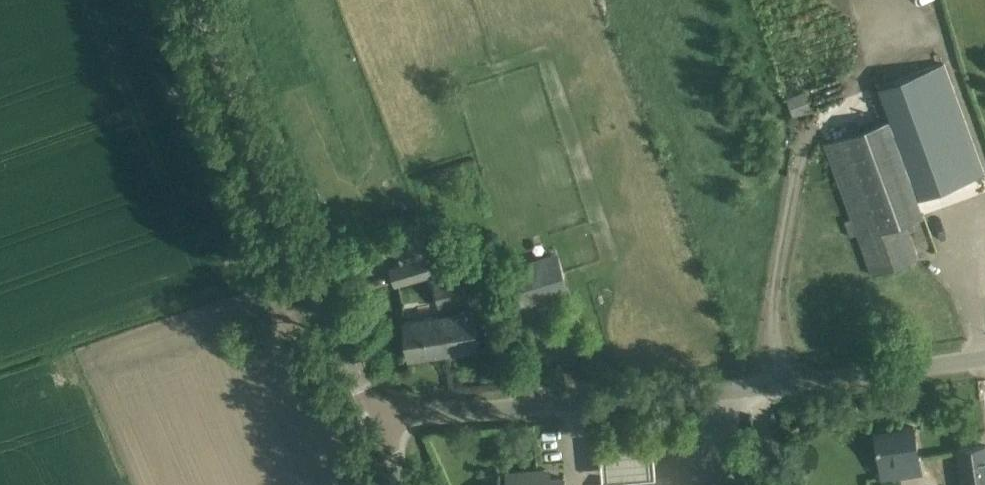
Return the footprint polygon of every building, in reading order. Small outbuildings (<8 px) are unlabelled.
[(945,63),(881,86),(892,118),(825,142),(873,275),(918,258),(905,222),(924,215),(918,200),(984,176),(984,174),(945,63)] [(426,253),(417,217),(402,221),(408,241),(396,245),(400,260),(426,253)] [(395,249),(383,252),(386,266),(398,264),(395,249)] [(434,276),(428,257),(390,267),(395,286),(434,276)] [(558,257),(513,272),(524,307),(569,293),(558,257)] [(472,274),(435,282),(439,307),(468,300),(464,285),(474,283),(472,274)] [(473,310),(448,314),(449,320),(442,321),(446,353),(479,348),(473,310)] [(449,320),(448,314),(404,320),(410,359),(446,353),(442,321),(449,320)] [(879,432),(876,432),(883,478),(921,472),(914,427),(890,430),(887,427),(881,428),(879,432)] [(958,450),(963,484),(984,484),(984,446),(958,450)] [(656,450),(602,453),(604,484),(658,482),(656,450)] [(509,482),(509,484),(565,484),(564,478),(540,479),(539,470),(512,472),(513,481),(509,482)]
